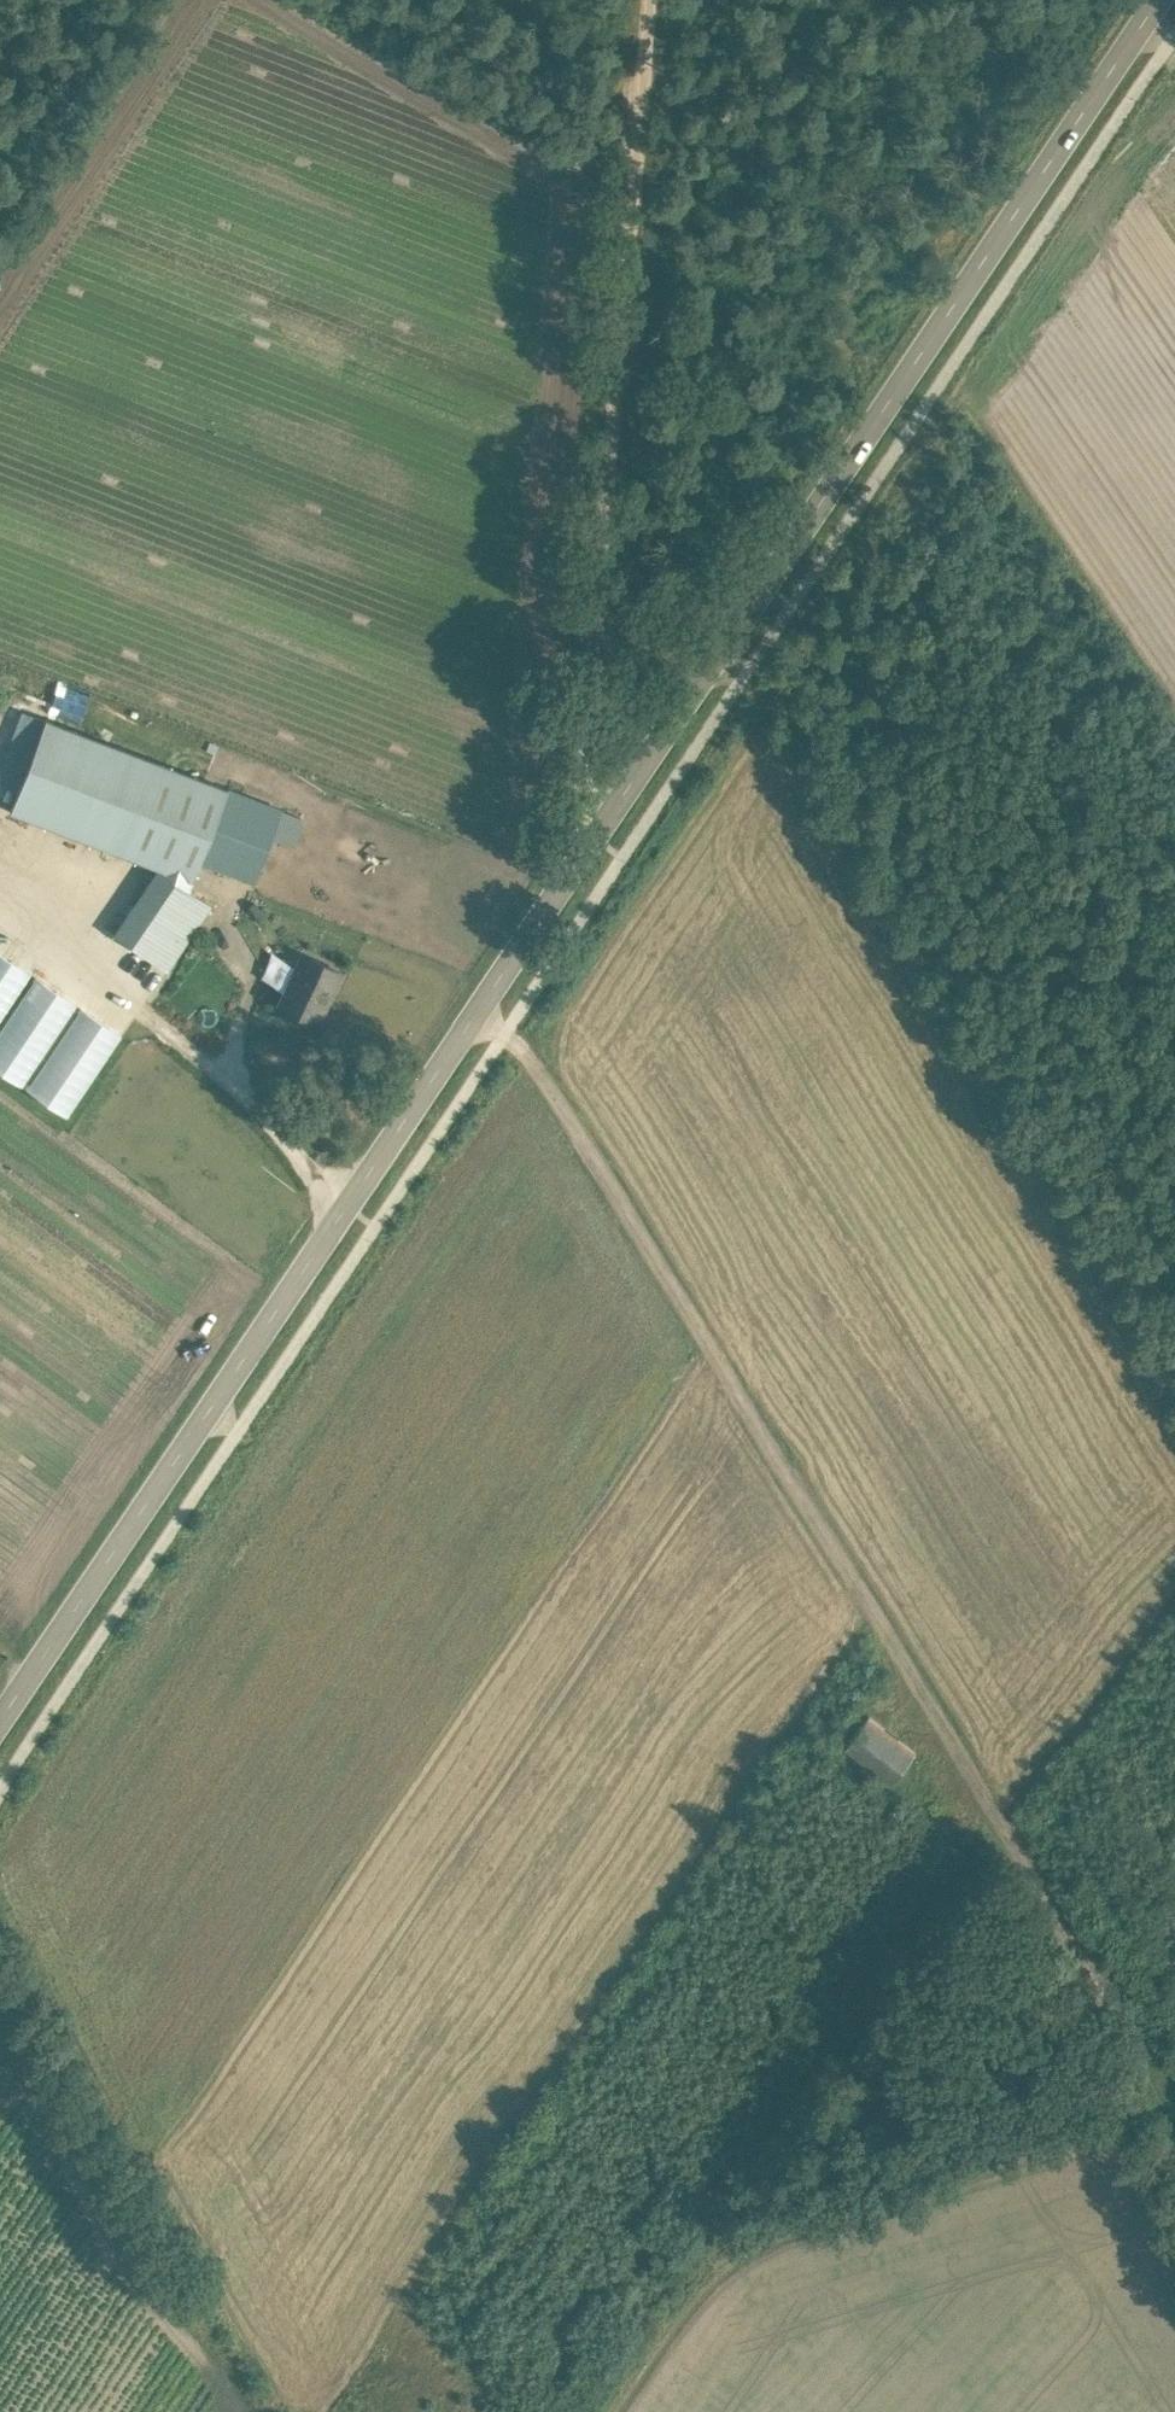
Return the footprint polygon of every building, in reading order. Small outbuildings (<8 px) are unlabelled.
[(282,809),(45,718),(10,810),(159,867),(114,933),(167,969),(211,904),(189,889),(199,861),(254,882),(282,809)] [(31,970),(0,949),(0,1016),(31,970)] [(341,971),(302,952),(278,1003),(318,1021),(341,971)] [(76,1001),(36,974),(0,1027),(0,1069),(21,1083),(76,1001)] [(66,1113),(122,1031),(82,1004),(26,1086),(66,1113)] [(843,1747),(894,1781),(917,1745),(866,1712),(843,1747)]
